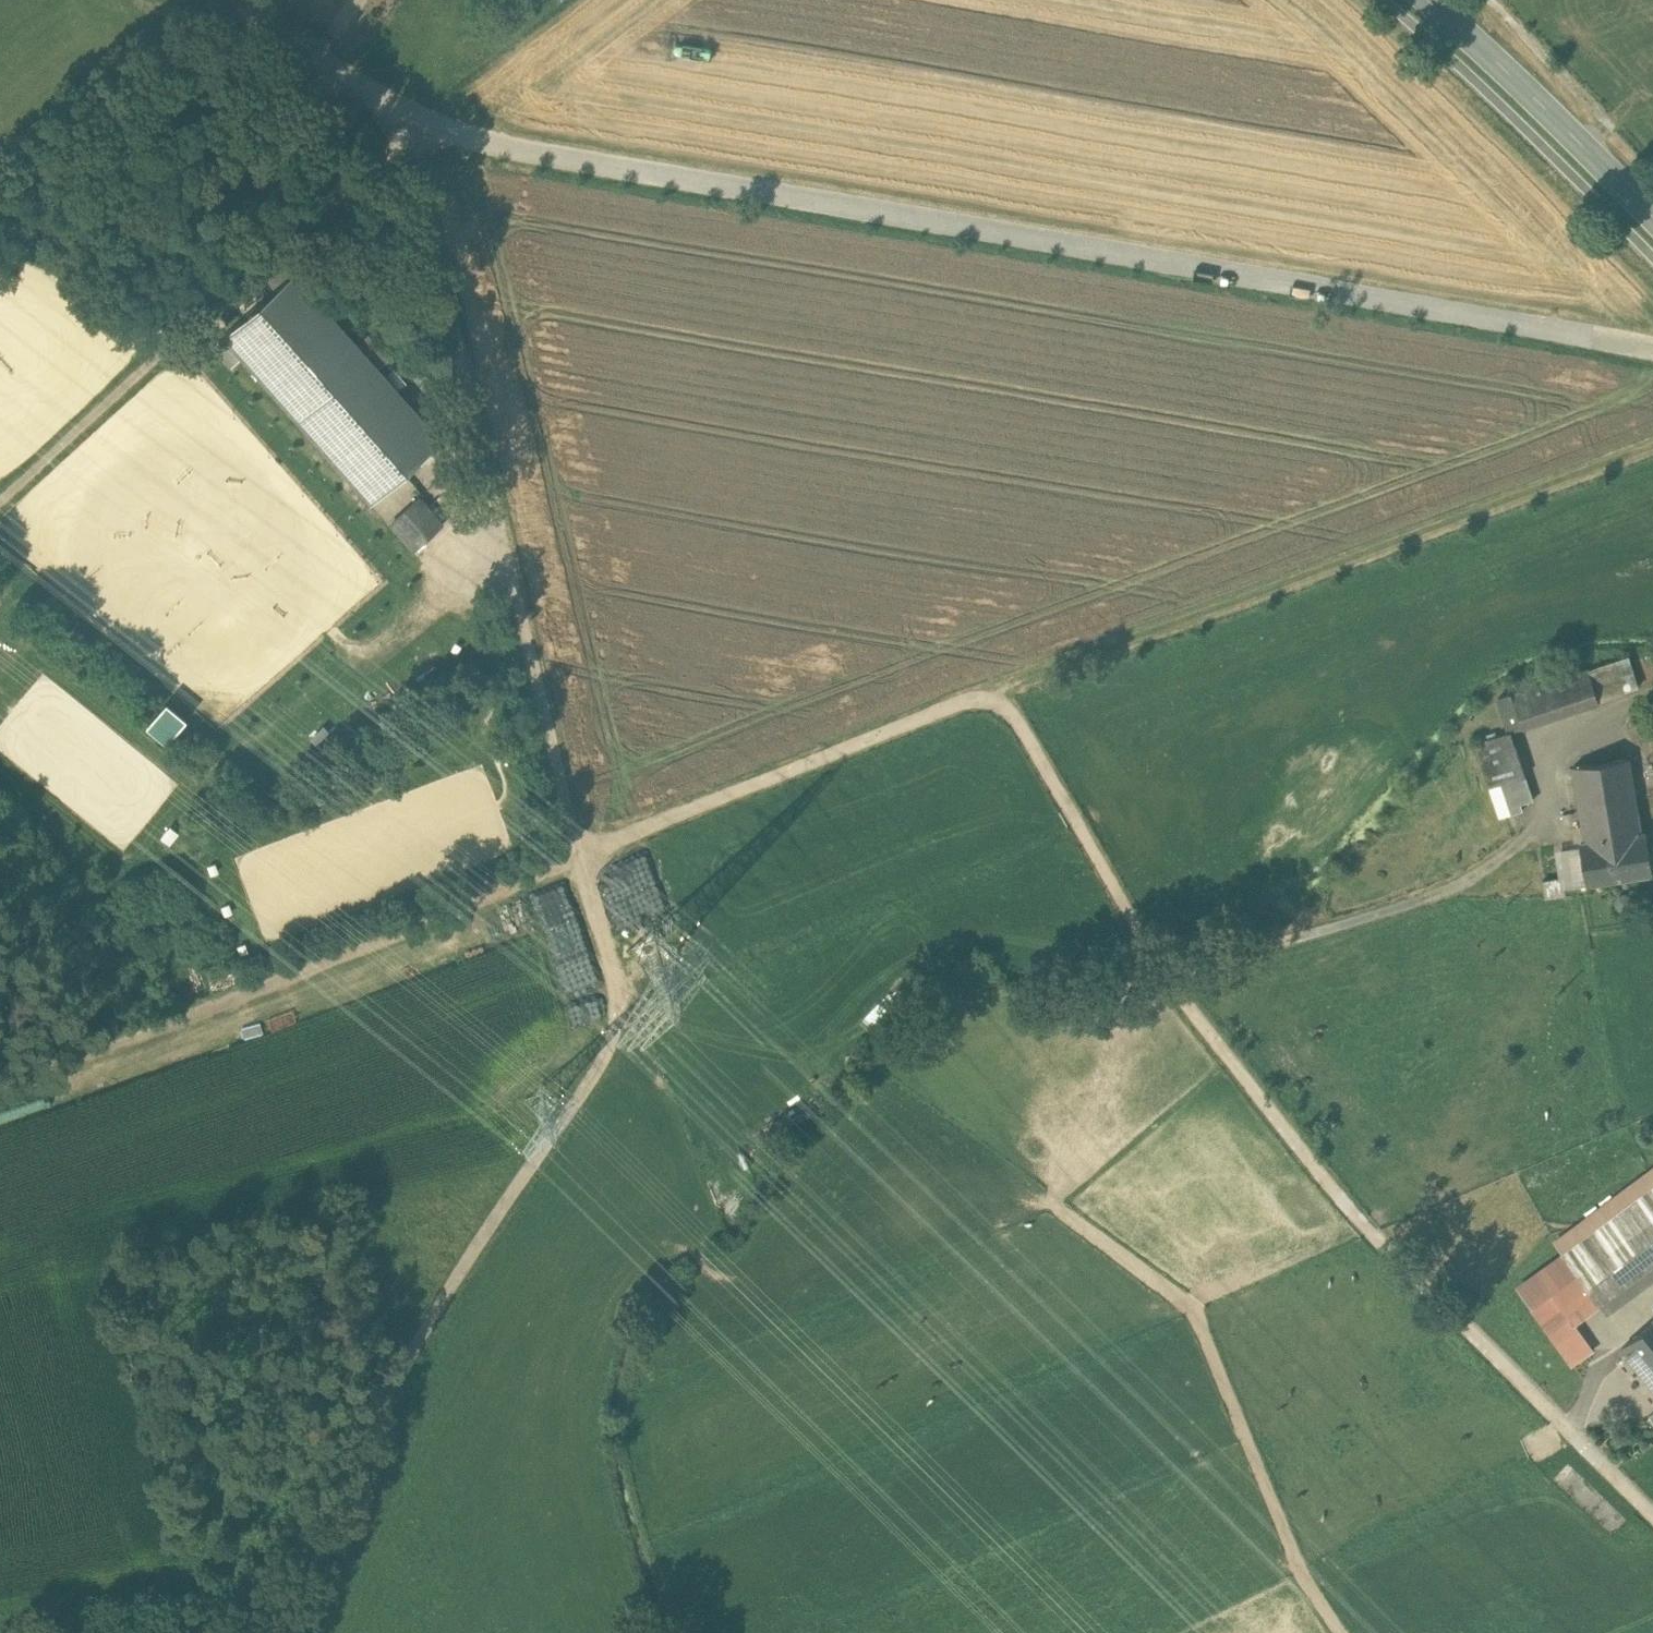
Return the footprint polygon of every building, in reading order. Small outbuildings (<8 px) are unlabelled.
[(291,272),(219,334),(371,504),(440,439),(291,272)] [(418,495),(380,528),(405,557),(443,524),(418,495)] [(1628,655),(1588,668),(1599,700),(1639,687),(1628,655)] [(1588,668),(1511,693),(1521,726),(1522,728),(1599,703),(1599,700),(1588,668)] [(1511,693),(1497,698),(1507,731),(1511,730),(1521,726),(1511,693)] [(157,703),(139,724),(158,739),(175,719),(157,703)] [(1498,777),(1524,769),(1511,730),(1507,731),(1474,742),(1487,781),(1498,777)] [(1630,756),(1570,765),(1581,838),(1577,838),(1577,845),(1583,884),(1652,873),(1645,829),(1641,829),(1630,756)] [(1524,769),(1498,777),(1510,814),(1523,809),(1521,803),(1533,799),(1524,769)] [(1577,845),(1554,849),(1559,887),(1583,884),(1577,845)] [(1561,875),(1541,879),(1544,896),(1564,892),(1561,875)] [(1551,1237),(1560,1249),(1600,1303),(1652,1264),(1652,1163),(1551,1237)] [(1600,1303),(1560,1249),(1514,1283),(1573,1364),(1595,1349),(1576,1320),(1600,1303)] [(1652,1380),(1652,1325),(1626,1347),(1652,1380)]
